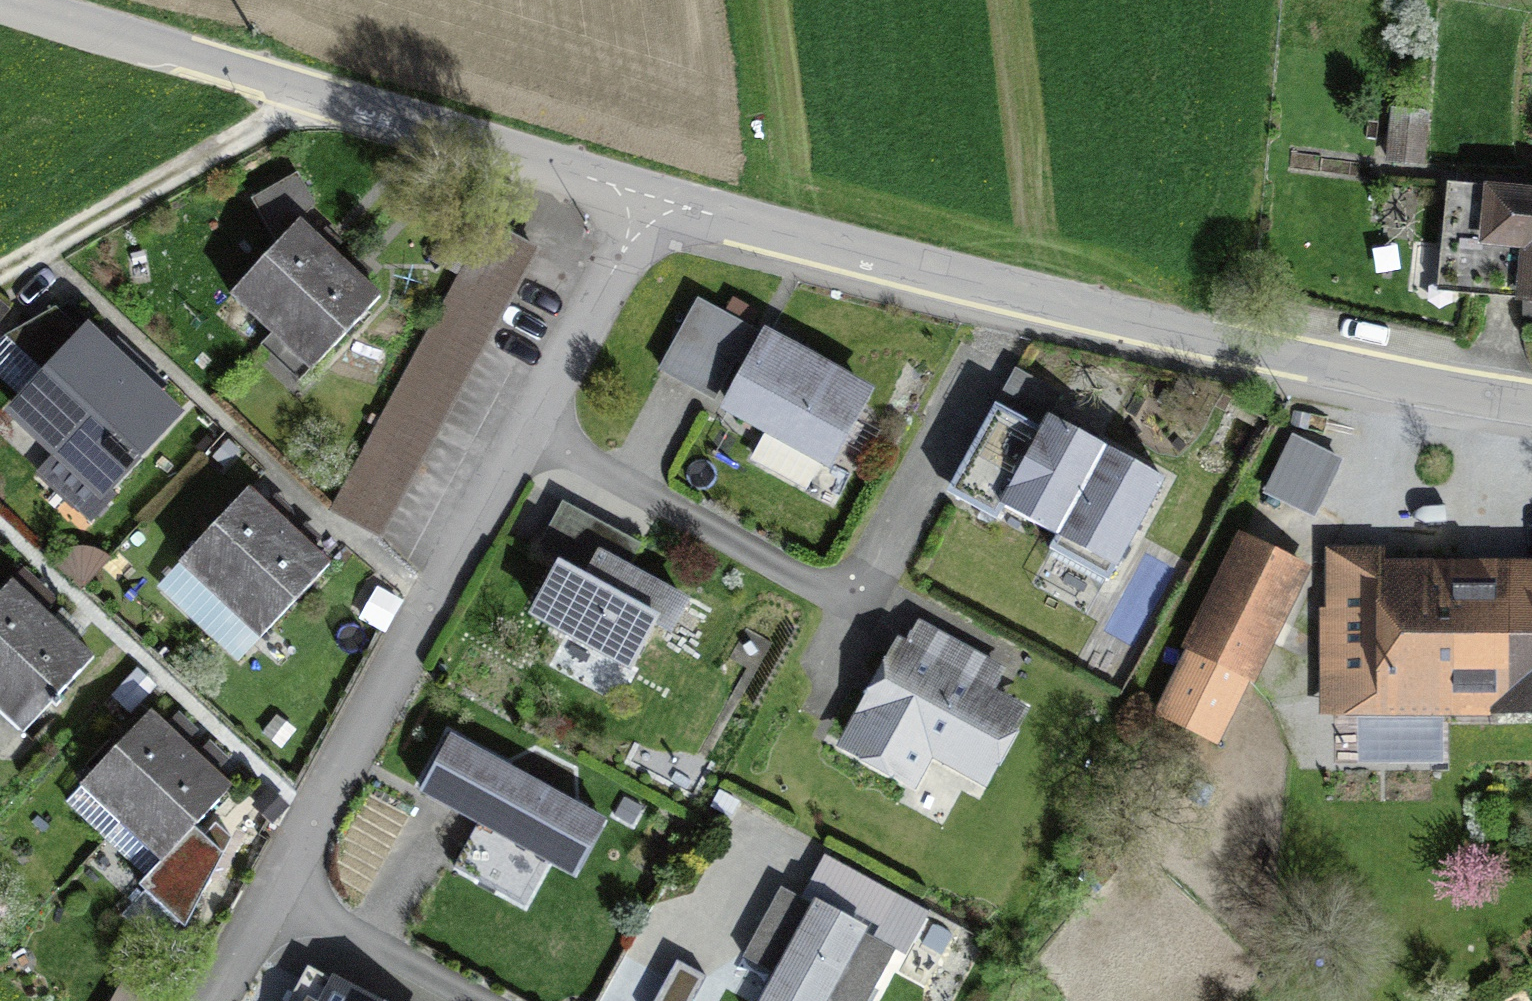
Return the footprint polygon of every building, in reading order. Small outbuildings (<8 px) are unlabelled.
[(1423,114),(1393,112),(1391,162),(1420,164),(1423,114)] [(1428,178),(1415,310),(1531,322),(1531,188),(1428,178)] [(454,217),(430,259),(456,273),(479,230),(454,217)] [(226,297),(267,336),(342,259),(301,219),(226,297)] [(474,249),(520,274),(533,249),(488,225),(474,249)] [(462,272),(508,296),(520,274),(474,249),(462,272)] [(381,297),(342,259),(267,336),(306,374),(381,297)] [(450,296),(495,320),(508,296),(462,272),(450,296)] [(437,320),(482,344),(495,320),(450,296),(437,320)] [(882,402),(702,297),(656,375),(835,481),(882,402)] [(56,448),(123,377),(48,306),(13,343),(54,382),(22,415),(56,448)] [(424,344),(470,368),(482,344),(437,320),(424,344)] [(411,367),(457,392),(470,368),(424,344),(411,367)] [(398,392),(444,417),(457,392),(411,367),(398,392)] [(123,377),(56,448),(102,491),(169,421),(123,377)] [(386,415),(431,439),(444,417),(398,392),(386,415)] [(959,498),(1046,543),(1101,438),(1014,393),(959,498)] [(372,440),(418,464),(431,439),(386,415),(372,440)] [(1181,479),(1101,438),(1046,543),(1127,584),(1181,479)] [(360,463),(405,487),(418,464),(372,440),(360,463)] [(1346,469),(1295,444),(1266,500),(1318,526),(1346,469)] [(102,491),(56,448),(31,473),(94,532),(118,507),(102,491)] [(347,486),(393,511),(405,487),(360,463),(347,486)] [(220,601),(288,524),(244,485),(176,562),(220,601)] [(393,511),(347,486),(334,511),(379,536),(393,511)] [(288,524),(220,601),(262,638),(330,561),(288,524)] [(1307,574),(1235,540),(1150,721),(1222,755),(1307,574)] [(586,583),(559,570),(529,627),(633,681),(659,632),(676,641),(692,611),(597,562),(586,583)] [(1329,568),(1330,720),(1531,719),(1531,566),(1329,568)] [(47,620),(10,586),(0,597),(0,670),(47,620)] [(0,670),(0,716),(26,741),(96,666),(47,620),(0,670)] [(1010,678),(911,626),(842,756),(917,795),(934,762),(991,792),(1031,715),(999,698),(1010,678)] [(137,674),(114,696),(128,711),(151,689),(137,674)] [(105,839),(185,749),(144,713),(63,802),(105,839)] [(611,831),(452,744),(420,803),(578,891),(611,831)] [(185,749),(105,839),(144,874),(135,881),(186,927),(226,835),(214,821),(201,834),(187,826),(228,782),(185,749)] [(825,870),(756,1000),(875,1000),(897,960),(880,951),(902,910),(825,870)] [(654,1000),(693,1000),(706,977),(676,960),(654,1000)] [(331,986),(323,1000),(361,1000),(331,986)]
